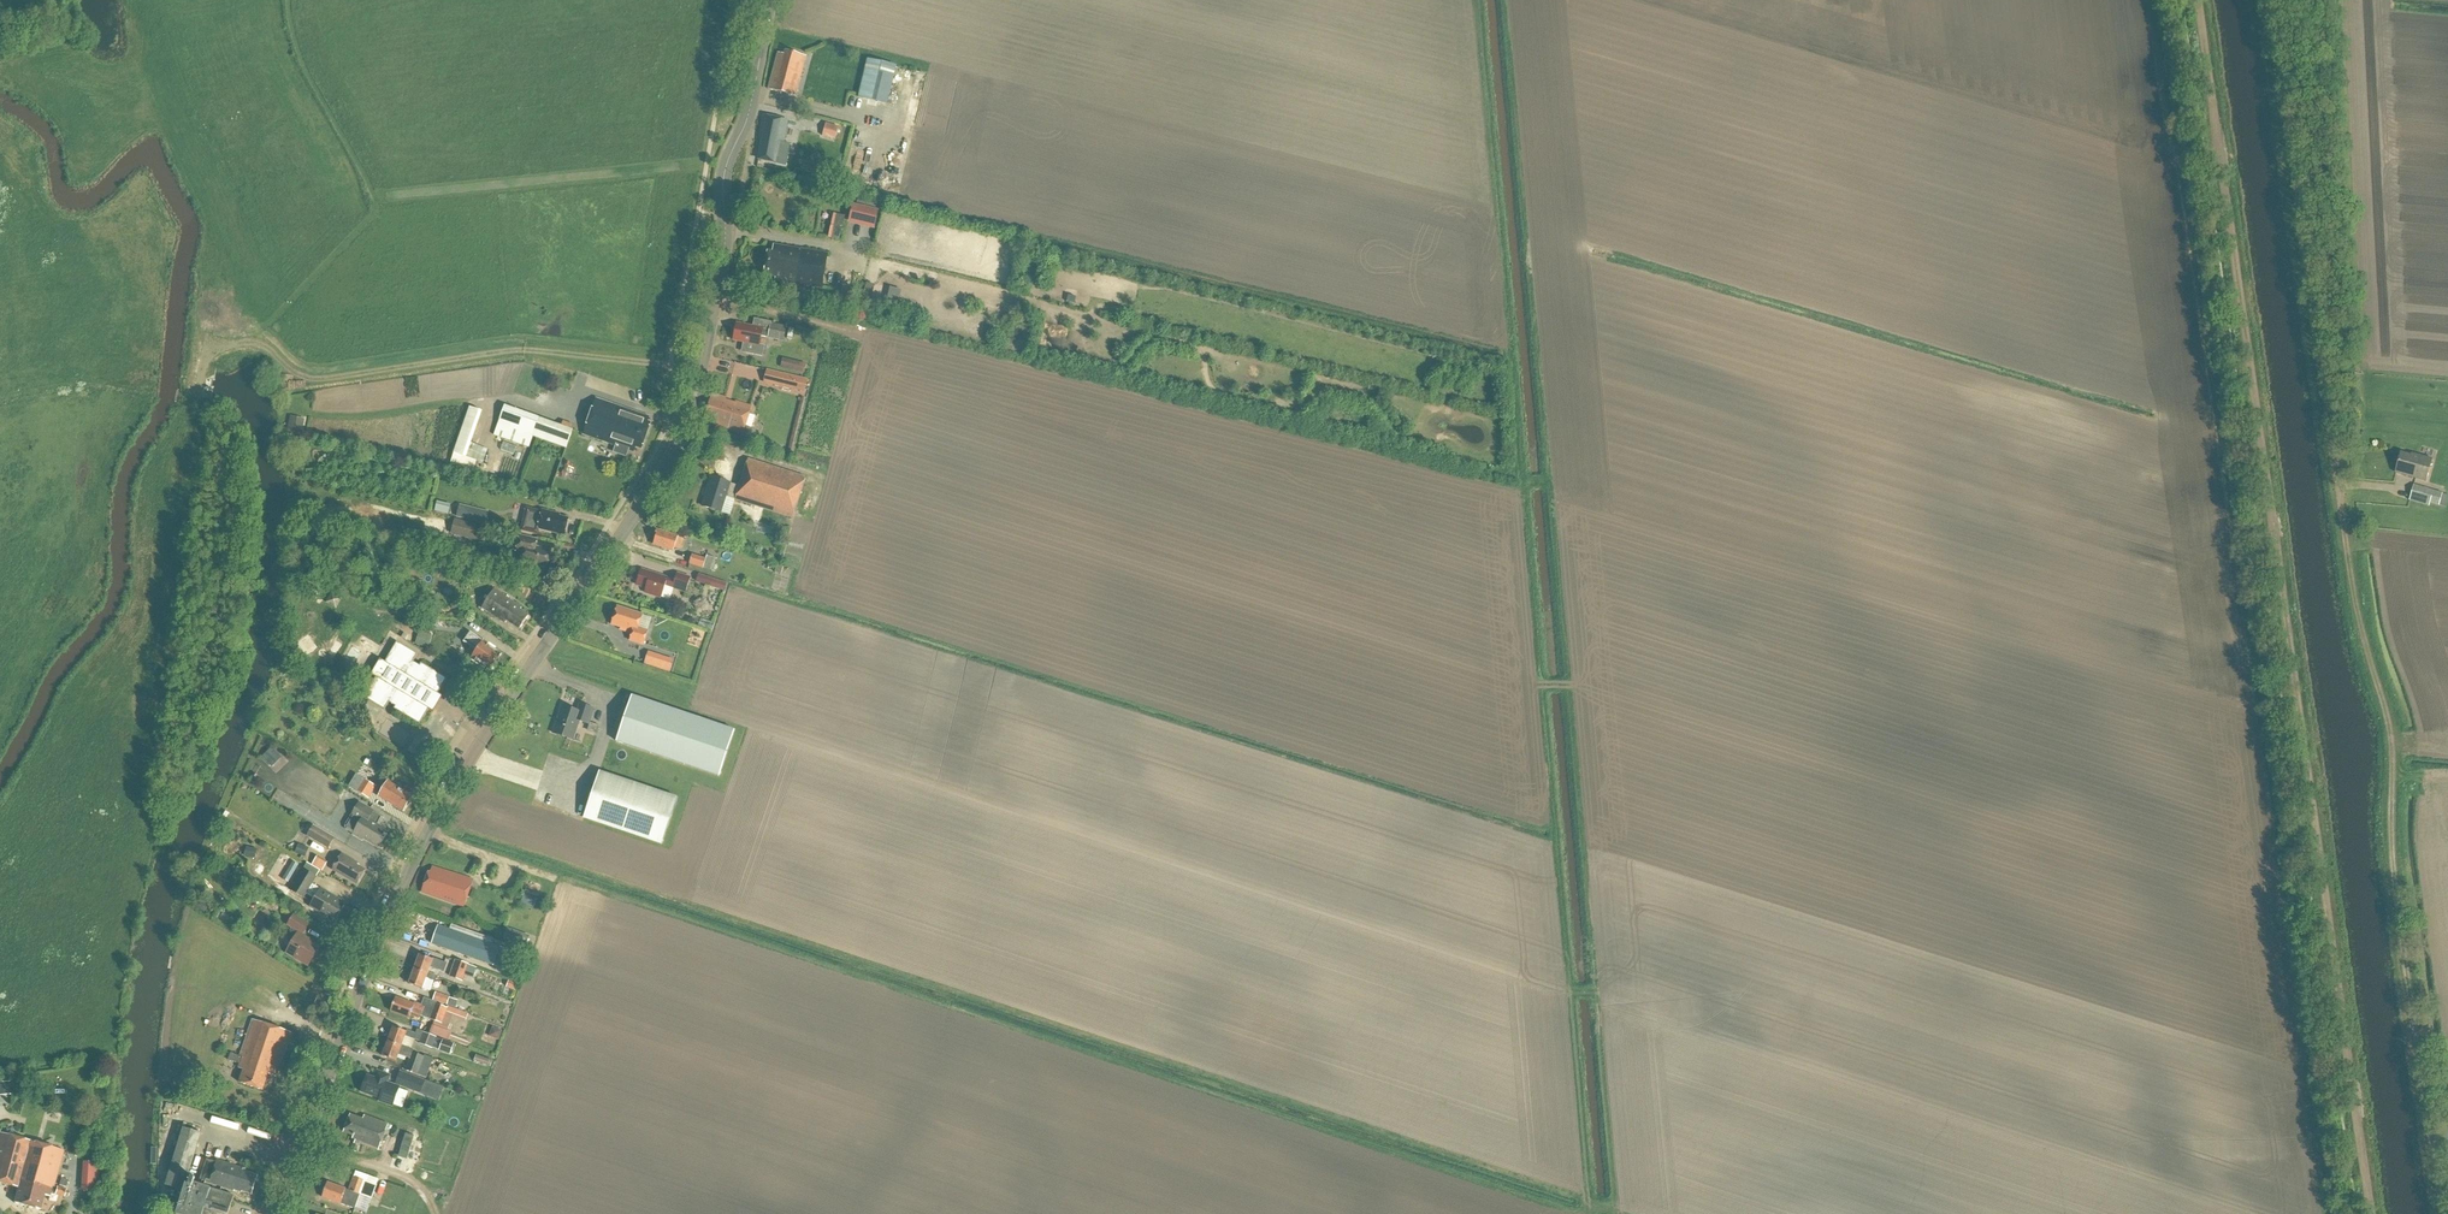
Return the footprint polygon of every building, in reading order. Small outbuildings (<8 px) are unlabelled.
[(778,53),(768,90),(796,97),(807,56),(786,50),(784,55),(778,53)] [(868,58),(858,98),(888,105),(898,65),(868,58)] [(785,138),(789,121),(764,116),(760,139),(763,140),(759,160),(775,163),(787,165),(791,144),(781,142),(782,138),(785,138)] [(824,123),(822,136),(835,139),(838,125),(824,123)] [(879,212),(853,206),(849,222),(875,228),(879,212)] [(832,213),(827,237),(839,240),(845,216),(832,213)] [(768,251),(763,275),(776,277),(775,280),(822,288),(828,254),(775,244),(774,252),(768,251)] [(865,283),(863,298),(871,299),(873,285),(865,283)] [(842,286),(840,299),(849,301),(851,287),(842,286)] [(885,301),(897,304),(901,289),(889,286),(885,301)] [(768,338),(782,342),(786,327),(771,324),(770,331),(762,329),(763,329),(737,324),(733,341),(743,343),(746,354),(762,357),(764,346),(759,345),(761,337),(768,338)] [(808,365),(794,361),(791,374),(805,377),(808,365)] [(808,380),(797,377),(797,376),(768,369),(764,383),(794,390),(805,393),(808,380)] [(725,398),(715,395),(713,402),(710,401),(704,421),(743,433),(751,407),(733,401),(732,403),(724,401),(725,398)] [(649,423),(646,422),(648,417),(595,399),(583,434),(633,452),(634,448),(640,450),(649,423)] [(476,460),(467,457),(479,410),(466,406),(450,467),(473,473),(476,460)] [(304,419),(290,416),(286,431),(300,435),(304,419)] [(540,417),(533,436),(567,448),(574,429),(540,417)] [(2401,453),(2396,473),(2426,482),(2432,460),(2412,454),(2412,456),(2401,453)] [(727,496),(735,498),(735,500),(792,519),(805,478),(748,460),(739,486),(712,478),(703,506),(722,512),(727,496)] [(2443,493),(2414,485),(2409,501),(2429,507),(2430,504),(2439,506),(2443,493)] [(436,501),(434,511),(448,514),(450,504),(436,501)] [(485,525),(488,512),(459,505),(456,518),(485,525)] [(536,529),(563,536),(567,519),(551,515),(552,513),(541,510),(536,529)] [(485,527),(455,519),(451,535),(481,542),(485,527)] [(653,540),(654,540),(652,544),(672,550),(673,547),(680,549),(683,538),(656,530),(653,540)] [(523,553),(520,562),(546,569),(550,551),(535,547),(537,540),(519,536),(516,552),(523,553)] [(689,564),(703,569),(706,559),(692,554),(689,564)] [(716,559),(707,556),(706,559),(703,569),(712,572),(716,559)] [(645,587),(644,592),(661,597),(665,585),(686,592),(690,578),(676,573),(674,580),(640,569),(635,584),(645,587)] [(727,583),(698,574),(696,583),(724,592),(727,583)] [(522,608),(494,590),(482,609),(505,624),(506,621),(519,629),(528,616),(520,610),(522,608)] [(618,606),(612,624),(621,627),(620,630),(632,634),(630,640),(644,645),(648,630),(639,627),(643,614),(618,606)] [(476,650),(470,658),(489,671),(501,654),(470,632),(463,642),(476,650)] [(418,655),(397,642),(385,662),(380,660),(371,675),(376,678),(364,698),(385,711),(389,703),(395,707),(394,709),(420,725),(429,710),(434,712),(429,709),(437,695),(442,698),(443,697),(438,694),(447,679),(421,664),(420,666),(413,662),(418,655)] [(646,653),(644,666),(671,671),(673,657),(646,653)] [(631,697),(616,743),(718,778),(734,732),(631,697)] [(564,705),(555,734),(573,740),(579,720),(590,723),(594,709),(582,705),(581,711),(564,705)] [(271,748),(261,758),(269,766),(279,756),(271,748)] [(598,772),(583,818),(660,844),(676,799),(598,772)] [(411,797),(387,782),(389,779),(383,775),(377,785),(382,788),(377,796),(402,812),(411,797)] [(364,780),(356,792),(367,798),(375,786),(364,780)] [(379,848),(389,831),(382,827),(387,818),(375,811),(360,803),(352,817),(360,821),(353,834),(366,842),(367,841),(379,848)] [(313,825),(306,836),(329,849),(335,838),(313,825)] [(294,853),(304,856),(307,848),(297,845),(294,853)] [(246,846),(243,856),(255,859),(257,849),(246,846)] [(353,862),(354,861),(343,854),(333,871),(358,885),(367,870),(353,862)] [(428,872),(421,892),(463,907),(472,881),(433,867),(431,873),(428,872)] [(317,877),(303,870),(291,892),(304,900),(307,895),(314,899),(311,903),(313,904),(311,907),(320,912),(321,910),(337,919),(346,903),(313,884),(317,877)] [(524,889),(521,904),(535,907),(538,892),(524,889)] [(289,925),(293,928),(291,931),(293,935),(296,937),(288,952),(310,966),(322,947),(303,935),(310,924),(295,915),(289,925)] [(492,966),(492,965),(504,969),(507,959),(513,961),(517,949),(453,927),(452,931),(439,926),(432,946),(492,966)] [(529,936),(507,928),(503,938),(526,947),(529,936)] [(420,955),(415,969),(428,975),(428,973),(432,964),(441,967),(443,962),(433,958),(433,960),(420,955)] [(455,960),(449,977),(463,982),(469,965),(455,960)] [(415,969),(409,985),(422,990),(426,978),(436,981),(438,976),(428,973),(428,975),(415,969)] [(450,998),(436,992),(433,1000),(447,1005),(450,998)] [(448,1006),(448,1007),(436,1003),(433,1010),(415,1004),(415,1005),(396,998),(391,1012),(410,1019),(411,1014),(422,1017),(422,1016),(431,1019),(443,1024),(446,1014),(466,1022),(469,1014),(448,1006)] [(237,1068),(243,1070),(238,1084),(263,1091),(268,1075),(276,1078),(290,1033),(252,1021),(240,1057),(231,1053),(228,1061),(238,1064),(237,1068)] [(486,1026),(483,1040),(497,1043),(500,1029),(486,1026)] [(394,1029),(389,1043),(402,1048),(402,1046),(406,1037),(415,1040),(417,1035),(407,1032),(406,1033),(394,1029)] [(459,1037),(439,1030),(437,1036),(457,1043),(459,1037)] [(437,1035),(426,1031),(421,1044),(432,1048),(437,1035)] [(449,1056),(453,1045),(442,1041),(438,1052),(449,1056)] [(400,1057),(410,1061),(406,1070),(418,1075),(424,1060),(416,1056),(416,1055),(411,1053),(412,1050),(402,1046),(402,1048),(389,1043),(383,1057),(397,1063),(400,1057)] [(490,1059),(477,1054),(475,1060),(488,1065),(490,1059)] [(390,1076),(378,1072),(375,1079),(367,1076),(361,1093),(380,1100),(379,1102),(392,1108),(400,1088),(388,1084),(390,1076)] [(411,1079),(407,1089),(420,1094),(424,1084),(411,1079)] [(11,1095),(9,1082),(0,1083),(0,1096),(11,1095)] [(356,1142),(352,1152),(356,1154),(361,1143),(379,1150),(388,1126),(364,1116),(362,1120),(351,1116),(345,1133),(354,1137),(353,1140),(356,1142)] [(190,1169),(201,1134),(182,1128),(165,1185),(184,1191),(176,1213),(228,1213),(234,1195),(187,1181),(190,1169)] [(64,1152),(0,1134),(0,1184),(19,1189),(15,1203),(41,1210),(45,1196),(50,1197),(51,1193),(65,1197),(65,1195),(69,1197),(70,1193),(66,1192),(67,1188),(55,1184),(64,1152)] [(217,1160),(216,1162),(206,1159),(200,1180),(206,1182),(206,1180),(210,1181),(209,1183),(232,1190),(233,1188),(241,1191),(241,1190),(251,1193),(257,1175),(242,1171),(243,1168),(217,1160)] [(98,1163),(86,1162),(84,1190),(97,1191),(98,1163)] [(328,1184),(323,1199),(341,1205),(356,1210),(361,1196),(369,1199),(374,1185),(354,1178),(350,1191),(328,1184)]
